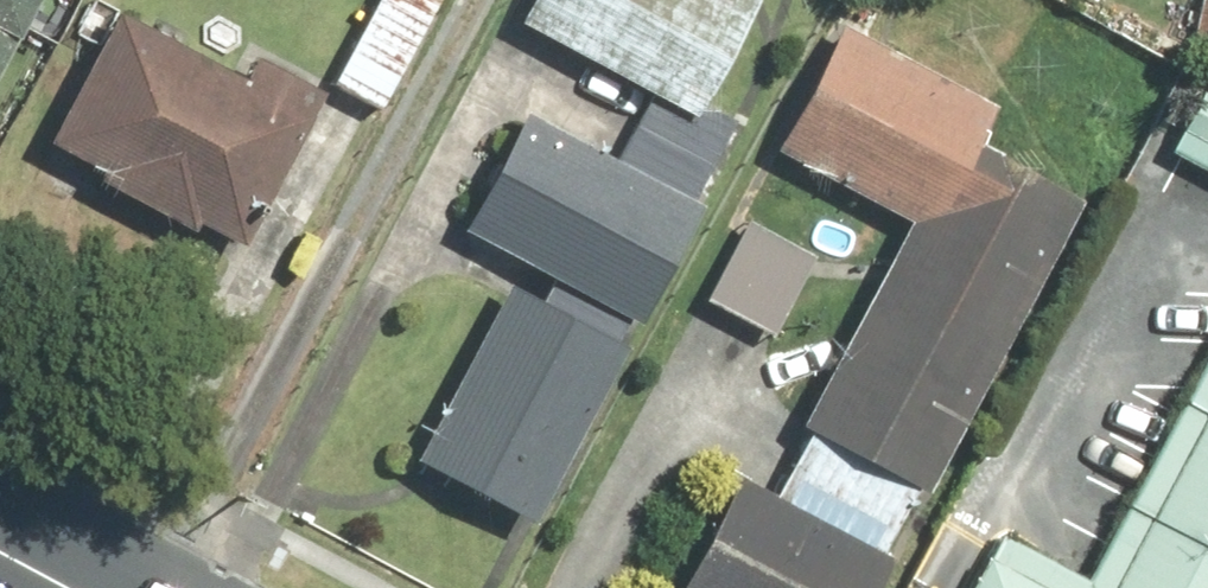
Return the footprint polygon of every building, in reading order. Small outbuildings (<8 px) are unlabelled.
[(47,0),(0,0),(0,86),(47,0)] [(344,80),(396,108),(455,0),(387,0),(344,80)] [(532,29),(658,92),(701,114),(710,97),(760,0),(547,0),(532,29)] [(58,142),(214,233),(274,203),(339,93),(275,55),(259,83),(135,10),(58,142)] [(851,16),(783,147),(921,220),(781,486),(757,473),(696,587),(905,587),(1129,162),(851,16)] [(624,158),(705,199),(748,116),(710,97),(701,114),(658,92),(624,158)] [(540,115),(479,234),(558,274),(639,315),(658,325),(718,206),(705,199),(624,158),(540,115)] [(548,295),(518,280),(428,458),(557,524),(648,345),(628,336),(639,315),(558,274),(548,295)] [(956,587),(1207,587),(1207,304),(1077,562),(991,519),(956,587)]
